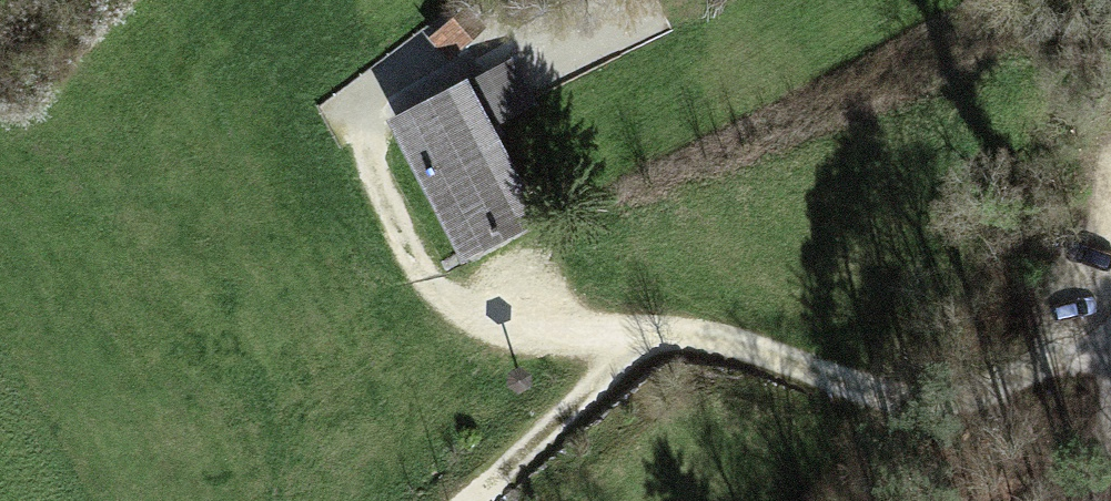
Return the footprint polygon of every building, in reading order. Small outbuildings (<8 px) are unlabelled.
[(459,88),(379,136),(462,276),(542,234),(459,88)]
